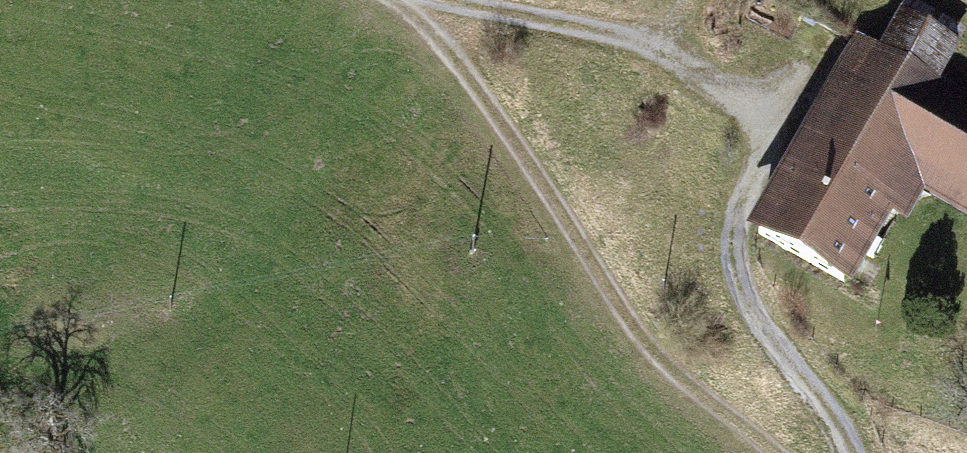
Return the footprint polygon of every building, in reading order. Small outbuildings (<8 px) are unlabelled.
[(914,9),(885,61),(932,87),(962,36),(914,9)] [(760,241),(843,286),(909,166),(966,198),(966,106),(932,87),(885,61),(865,50),(760,241)]
